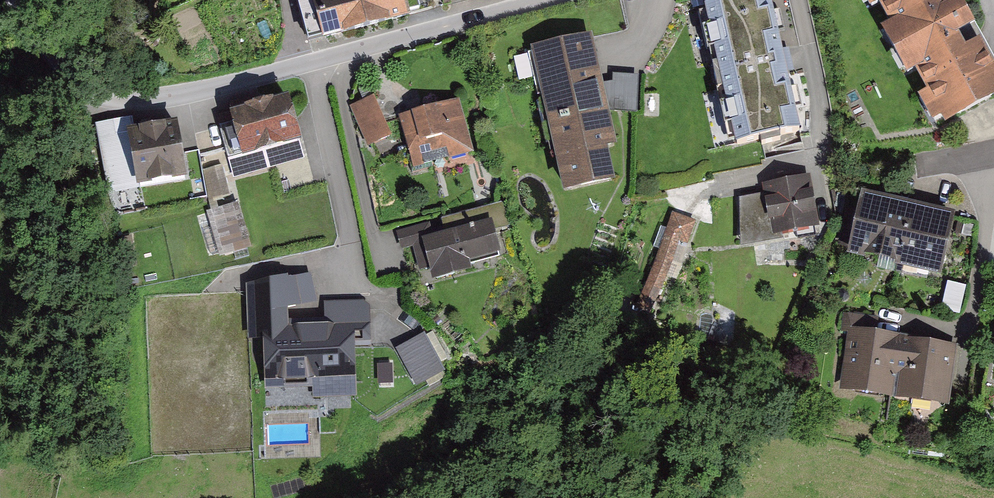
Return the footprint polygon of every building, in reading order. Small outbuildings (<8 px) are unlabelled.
[(160,15),(178,1),(177,0),(149,0),(160,15)] [(357,0),(319,0),(305,4),(317,47),(366,34),(357,0)] [(366,34),(407,23),(405,16),(417,13),(414,0),(357,0),(366,34)] [(742,144),(803,130),(773,0),(708,0),(742,144)] [(902,65),(973,24),(960,0),(867,0),(902,65)] [(993,105),(993,58),(973,24),(902,65),(945,133),(993,105)] [(536,52),(564,187),(615,176),(608,144),(616,142),(595,40),(536,52)] [(241,112),(254,159),(313,143),(301,96),(241,112)] [(357,109),(376,151),(400,141),(382,99),(357,109)] [(479,162),(465,103),(405,118),(419,176),(479,162)] [(112,125),(124,193),(202,179),(191,117),(141,125),(140,121),(112,125)] [(205,168),(207,195),(230,193),(228,166),(205,168)] [(816,226),(807,178),(764,188),(766,196),(741,201),(742,247),(776,241),(776,236),(816,226)] [(951,218),(863,197),(849,255),(937,276),(951,218)] [(213,216),(225,259),(258,250),(246,207),(213,216)] [(635,306),(649,311),(677,240),(689,245),(699,221),(673,211),(635,306)] [(400,232),(404,247),(428,241),(437,275),(475,265),(474,259),(506,251),(497,215),(435,231),(434,224),(400,232)] [(363,397),(361,349),(377,348),(376,302),(331,303),(330,318),(295,319),(294,305),(319,304),(317,277),(293,280),(293,276),(258,284),(257,389),(318,386),(321,396),(363,397)] [(896,407),(906,342),(883,338),(884,329),(855,324),(843,399),(896,407)] [(438,336),(407,353),(426,388),(458,371),(438,336)] [(896,407),(954,416),(964,350),(906,342),(896,407)]
